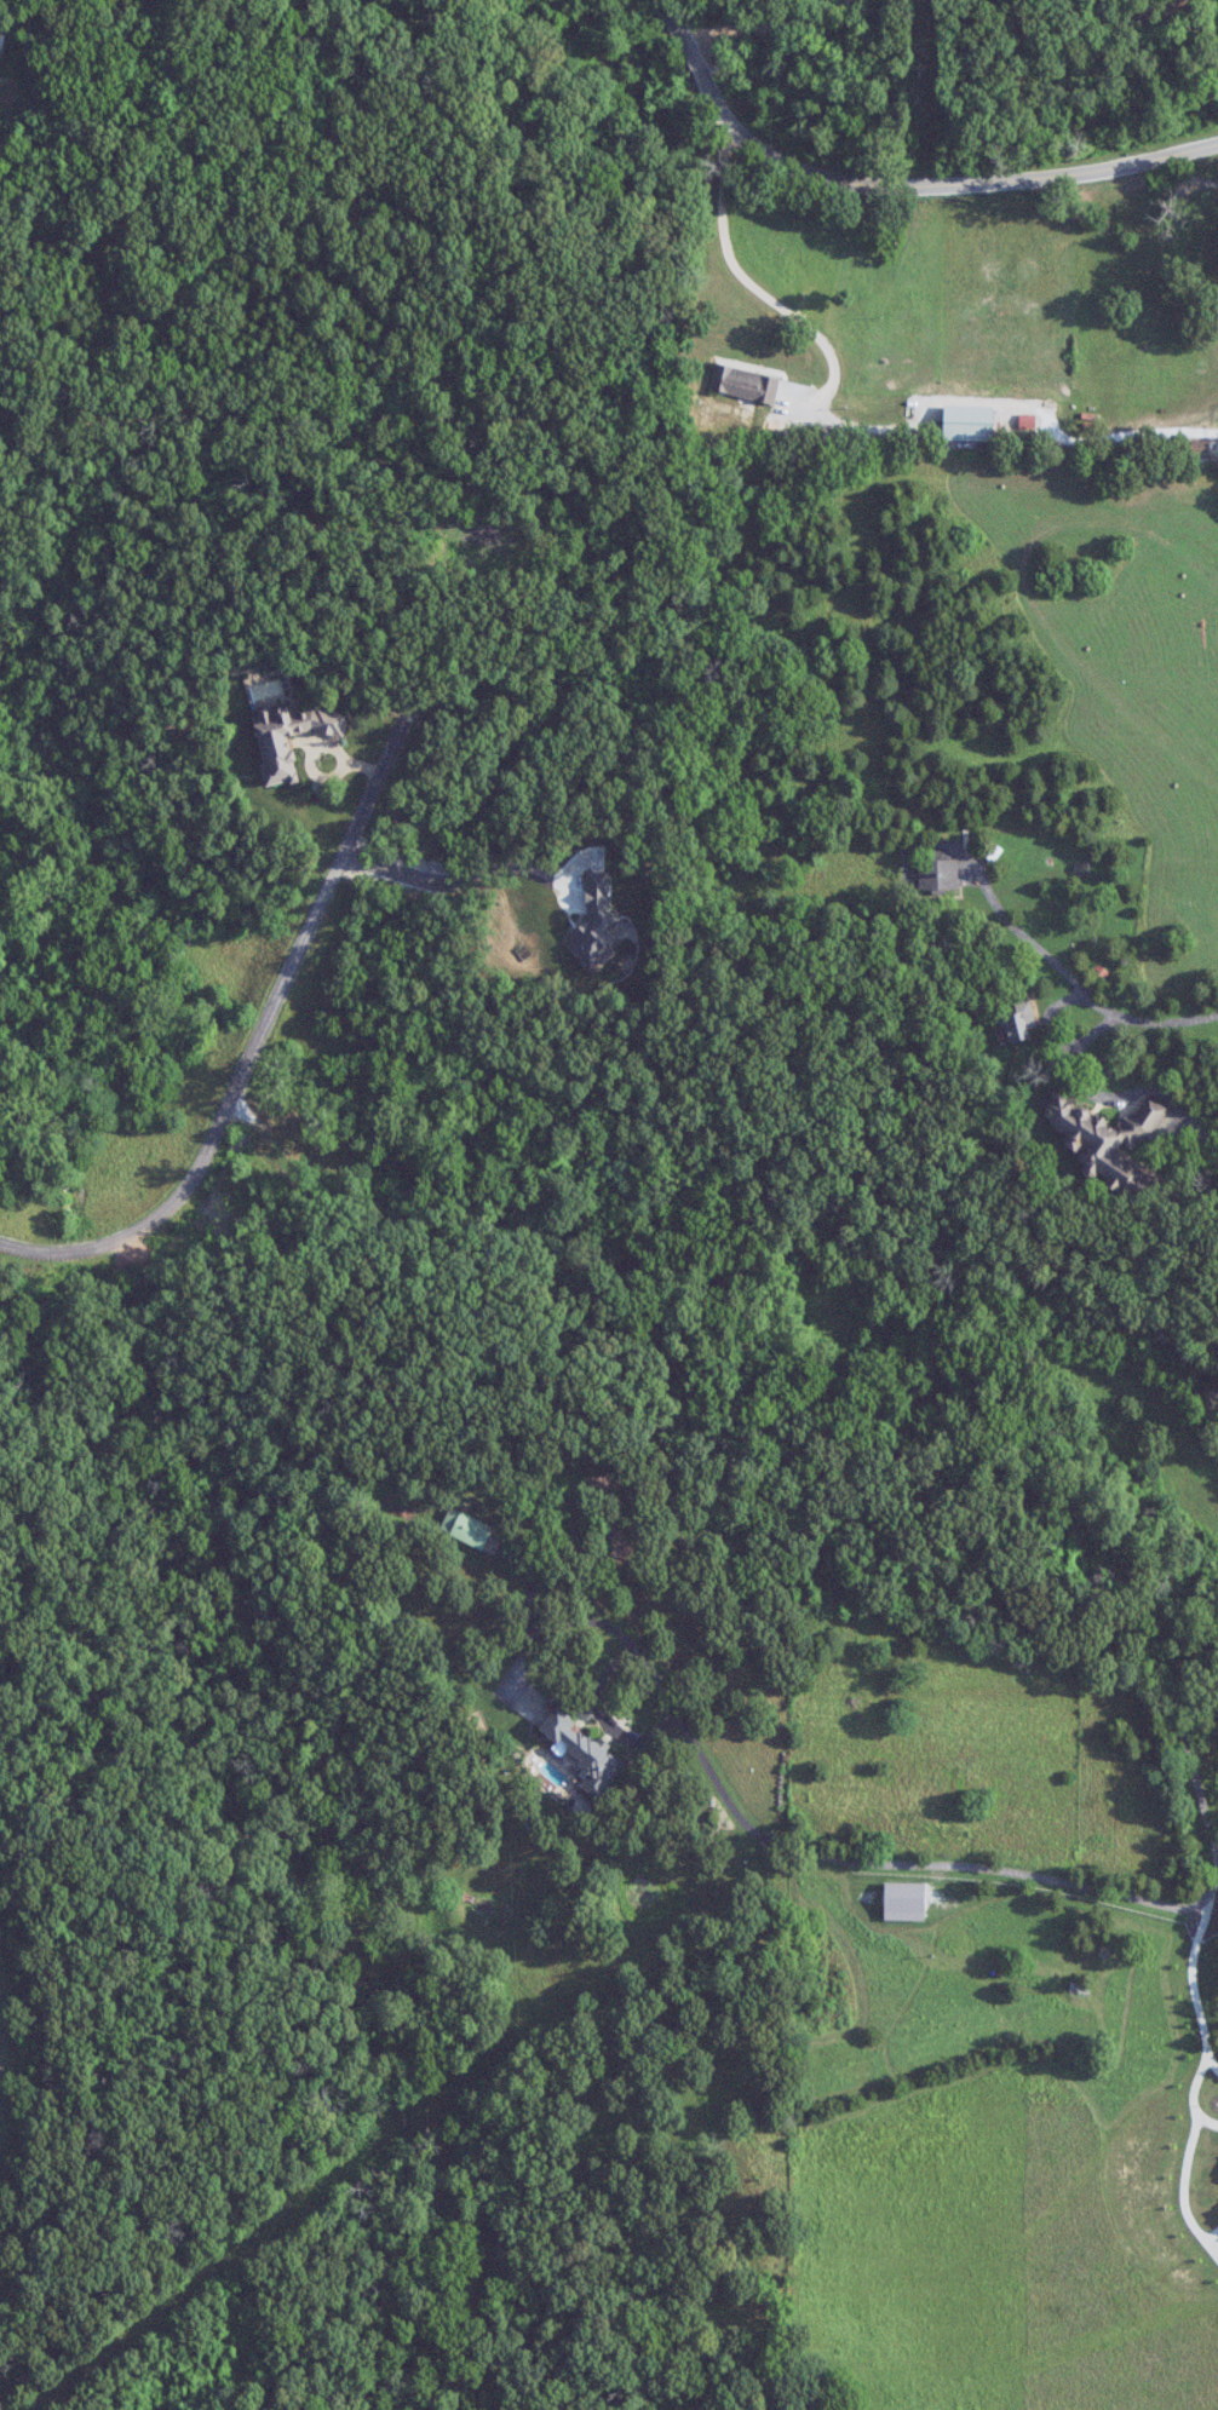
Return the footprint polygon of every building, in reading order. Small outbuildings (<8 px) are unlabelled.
[(712,392),(774,405),(780,377),(718,364),(712,392)] [(993,441),(993,406),(943,406),(943,441),(993,441)] [(1208,461),(1208,440),(1188,440),(1188,461),(1208,461)] [(266,787),(297,781),(298,775),(289,737),(313,733),(343,738),(348,713),(320,708),(289,714),(287,709),(271,706),(256,709),(253,723),(262,765),(266,787)] [(956,854),(920,854),(920,891),(956,891),(956,854)] [(1028,1030),(1036,1028),(1030,1001),(1018,1004),(1020,1013),(1002,1017),(1008,1044),(1030,1039),(1028,1030)] [(1114,1150),(1137,1141),(1138,1140),(1154,1133),(1171,1111),(1149,1095),(1134,1116),(1112,1124),(1085,1104),(1081,1106),(1067,1095),(1064,1087),(1057,1090),(1045,1106),(1057,1136),(1083,1155),(1089,1169),(1101,1178),(1102,1180),(1126,1198),(1144,1190),(1153,1179),(1114,1150)] [(482,1549),(493,1526),(450,1507),(439,1530),(482,1549)] [(590,1773),(580,1785),(597,1799),(626,1763),(557,1706),(538,1728),(558,1744),(557,1745),(590,1773)] [(889,1911),(911,1911),(911,1876),(888,1876),(889,1911)]
